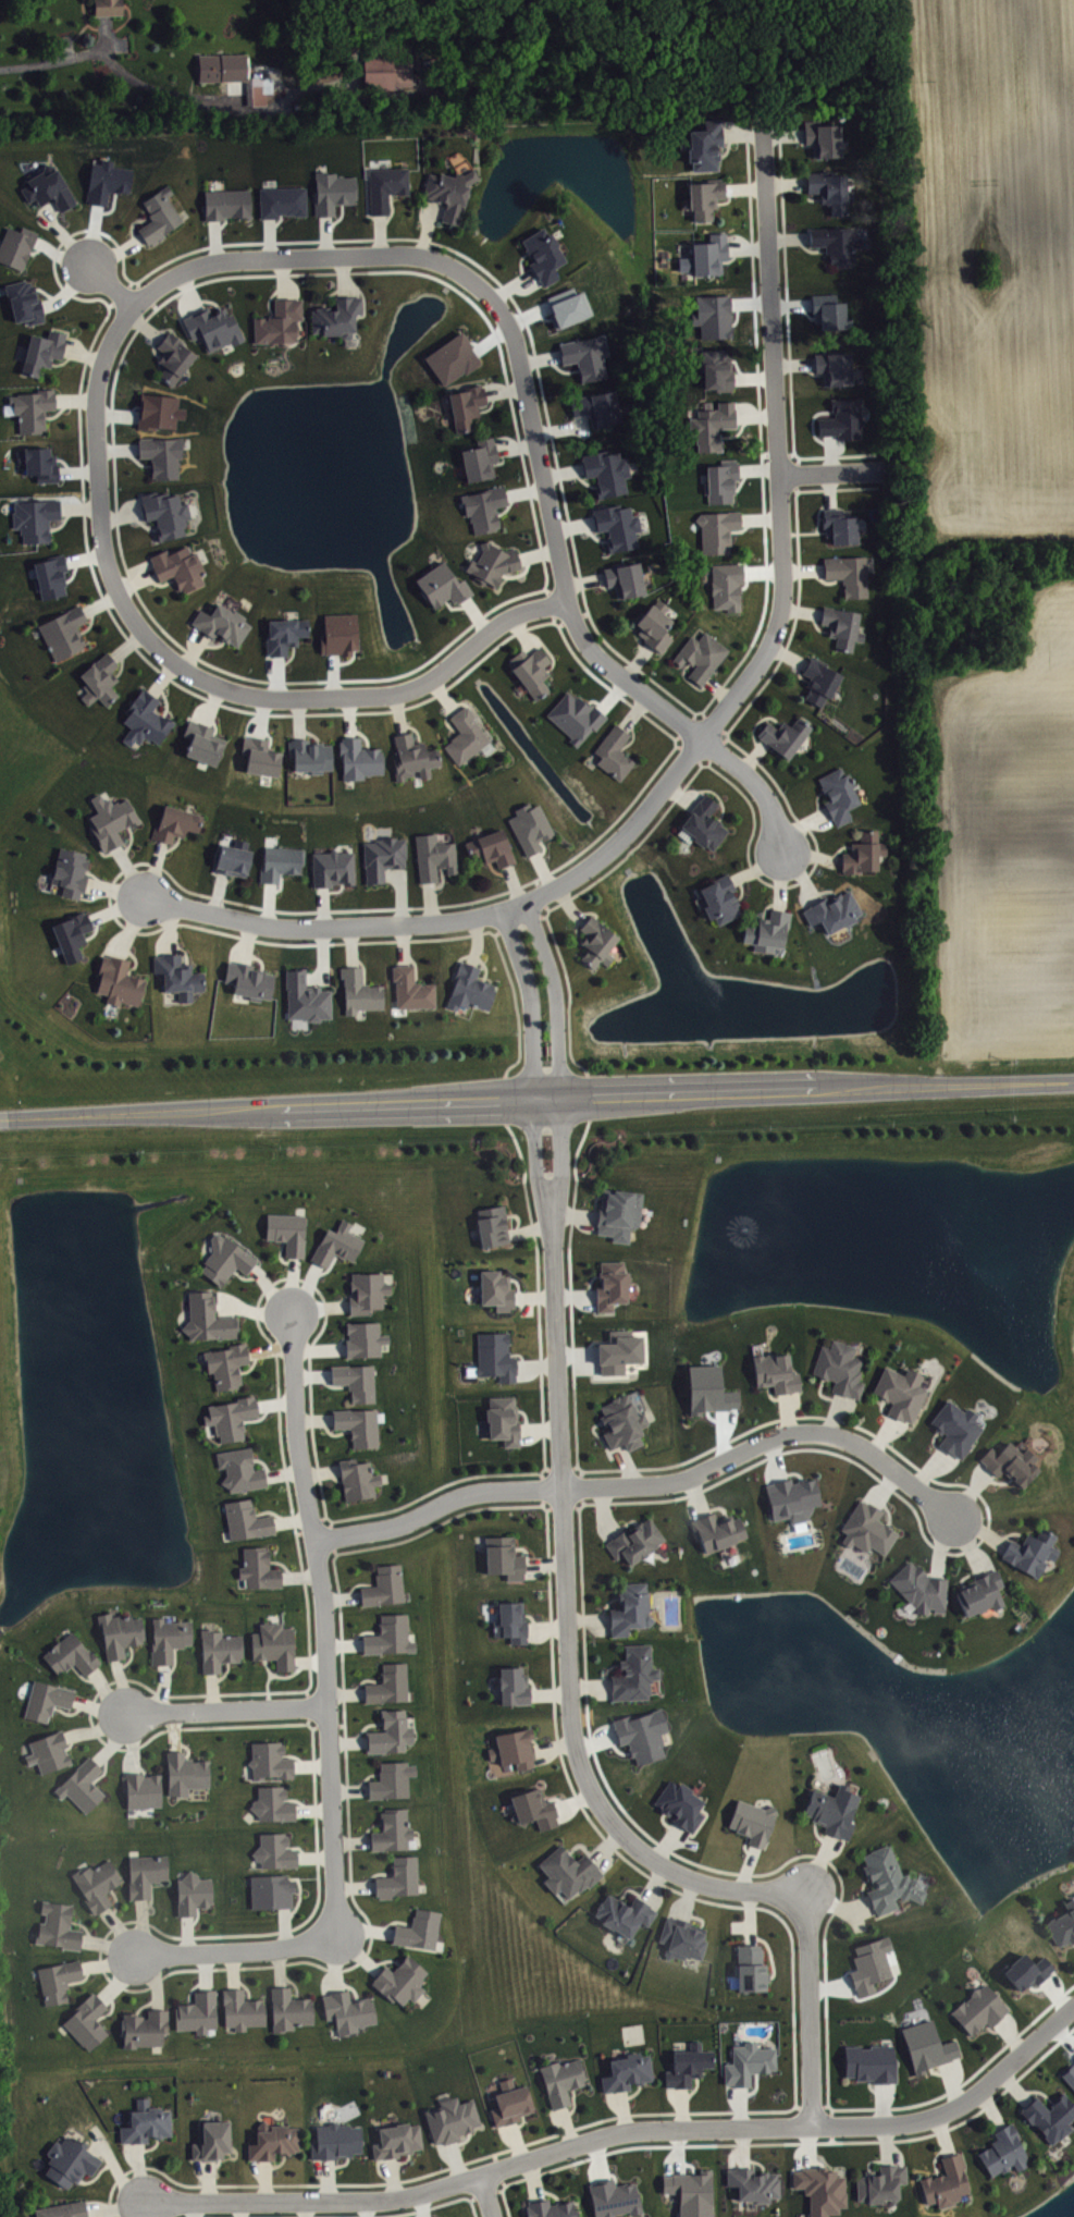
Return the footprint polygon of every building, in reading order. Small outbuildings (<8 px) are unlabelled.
[(94,14),(106,14),(122,13),(122,0),(94,0),(94,14)] [(363,88),(392,88),(392,85),(411,85),(411,46),(363,45),(363,88)] [(199,54),(200,81),(246,79),(246,105),(266,103),(266,91),(261,91),(261,76),(249,77),(248,56),(245,56),(245,53),(199,54)] [(720,118),(720,126),(721,126),(723,133),(723,145),(716,145),(716,151),(719,150),(719,155),(719,159),(717,159),(717,169),(691,170),(691,161),(688,161),(687,148),(689,148),(689,130),(704,128),(703,119),(720,118)] [(803,119),(803,133),(803,142),(811,142),(811,144),(811,156),(840,155),(840,122),(824,122),(824,119),(803,119)] [(42,170),(25,180),(27,183),(20,188),(27,201),(34,197),(38,205),(42,201),(51,197),(55,204),(60,211),(75,201),(53,164),(44,162),(42,170)] [(133,196),(136,171),(116,168),(116,165),(95,163),(90,206),(108,208),(110,193),(133,196)] [(387,193),(390,192),(394,192),(394,189),(397,189),(397,194),(408,193),(407,169),(407,167),(368,168),(368,176),(370,213),(379,213),(387,212),(387,193)] [(469,183),(462,205),(462,204),(457,224),(441,219),(443,210),(445,203),(434,199),(424,196),(425,194),(422,193),(428,173),(429,171),(439,174),(439,172),(453,175),(455,171),(462,173),(472,168),(478,175),(469,183)] [(314,171),(316,196),(313,196),(313,215),(324,215),(334,215),(333,203),(342,203),(353,203),(353,198),(356,198),(355,175),(335,176),(335,172),(325,172),(325,170),(314,171)] [(829,174),(829,170),(805,171),(805,182),(806,193),(819,192),(819,198),(819,203),(829,201),(830,215),(845,213),(845,203),(857,203),(857,188),(847,188),(845,173),(829,174)] [(716,198),(726,197),(725,188),(725,180),(720,180),(720,176),(705,177),(706,181),(690,182),(688,182),(689,209),(692,208),(693,220),(694,220),(709,219),(709,207),(716,207),(716,201),(716,198)] [(136,229),(140,235),(147,243),(149,242),(150,244),(162,235),(161,234),(182,219),(165,195),(171,192),(165,183),(141,200),(150,212),(148,213),(150,217),(150,218),(136,229)] [(263,191),(263,221),(282,221),(282,218),(310,217),(309,190),(263,191)] [(208,221),(254,220),(254,192),(208,193),(208,221)] [(21,269),(0,261),(0,242),(7,226),(18,231),(21,225),(37,232),(34,240),(28,250),(21,269)] [(543,226),(547,233),(550,231),(558,244),(556,245),(565,259),(553,267),(557,275),(543,285),(539,278),(530,264),(534,260),(531,255),(529,256),(524,248),(526,247),(521,240),(543,226)] [(808,229),(808,236),(810,245),(824,245),(825,249),(825,253),(828,253),(829,264),(835,264),(835,266),(845,265),(845,261),(853,261),(853,247),(861,246),(861,237),(867,236),(867,234),(864,234),(864,228),(849,229),(849,226),(808,229)] [(721,272),(721,260),(721,259),(728,258),(727,249),(727,240),(725,240),(725,232),(708,233),(708,242),(691,243),(693,274),(721,272)] [(18,325),(30,322),(32,327),(49,323),(44,300),(40,301),(35,281),(9,287),(18,325)] [(596,318),(587,293),(579,296),(577,290),(549,300),(560,331),(596,318)] [(340,333),(321,334),(321,331),(311,332),(310,309),(313,309),(313,307),(320,307),(319,306),(324,306),(329,306),(329,309),(334,308),(334,296),(343,296),(351,295),(351,296),(360,296),(361,311),(353,311),(354,330),(350,330),(350,334),(348,338),(342,338),(340,335),(340,333)] [(825,331),(849,330),(848,304),(840,305),(839,296),(815,297),(817,325),(824,325),(825,331)] [(252,316),(254,342),(267,342),(267,343),(277,342),(276,341),(295,340),(295,330),(296,330),(296,318),(300,318),(300,298),(292,298),(292,297),(283,297),(273,297),(274,316),(272,316),(267,316),(267,319),(263,319),(263,316),(252,316)] [(182,318),(190,339),(198,334),(206,352),(229,341),(231,344),(243,339),(237,327),(238,326),(236,321),(234,322),(230,313),(227,314),(223,306),(219,308),(217,309),(217,311),(210,314),(206,305),(196,309),(189,313),(189,314),(182,318)] [(47,338),(49,329),(64,332),(62,340),(64,340),(62,347),(60,358),(51,356),(49,366),(39,364),(36,376),(21,372),(24,360),(30,333),(47,338)] [(166,331),(168,332),(170,330),(183,341),(181,343),(195,354),(171,385),(157,375),(164,366),(158,360),(160,356),(163,352),(156,345),(161,338),(166,331)] [(557,342),(603,332),(607,354),(601,355),(605,376),(580,381),(578,368),(576,359),(561,363),(559,353),(557,342)] [(448,389),(485,363),(465,334),(428,360),(448,389)] [(700,347),(701,369),(702,369),(703,387),(715,387),(715,390),(731,390),(731,385),(732,385),(732,378),(732,368),(730,368),(730,359),(730,354),(726,354),(726,351),(721,351),(721,347),(700,347)] [(814,353),(822,353),(822,350),(835,348),(835,353),(850,352),(851,383),(823,384),(822,373),(822,371),(814,371),(814,362),(814,353)] [(447,393),(455,432),(471,429),(469,416),(480,414),(479,411),(478,405),(486,403),(484,393),(483,385),(481,385),(480,382),(464,385),(464,390),(447,393)] [(8,394),(8,403),(12,403),(12,413),(17,413),(18,432),(23,432),(40,431),(40,429),(45,428),(44,417),(44,409),(54,408),(53,399),(53,388),(38,389),(36,389),(37,391),(16,392),(16,394),(8,394)] [(569,397),(572,415),(581,414),(589,413),(589,415),(591,426),(619,421),(613,389),(569,397)] [(182,400),(145,395),(141,428),(179,433),(180,421),(188,422),(189,411),(181,410),(182,400)] [(860,416),(859,396),(829,397),(830,408),(832,408),(832,411),(832,415),(816,416),(816,434),(828,433),(836,433),(836,438),(859,437),(859,426),(864,419),(860,416)] [(736,400),(737,427),(716,427),(716,432),(719,432),(719,436),(720,451),(698,451),(698,442),(695,442),(695,434),(689,434),(689,417),(696,417),(696,408),(717,408),(717,401),(736,400)] [(479,443),(481,449),(463,453),(471,485),(499,479),(496,466),(503,464),(497,438),(479,443)] [(143,461),(155,460),(155,482),(182,481),(182,461),(186,461),(186,440),(142,441),(143,461)] [(580,454),(583,466),(585,477),(595,475),(597,486),(594,487),(596,498),(627,490),(624,476),(630,474),(626,456),(619,458),(618,450),(608,452),(607,448),(580,454)] [(41,485),(60,485),(59,450),(28,451),(29,478),(40,477),(41,485)] [(719,458),(719,464),(706,464),(707,502),(732,501),(732,492),(734,492),(734,488),(734,478),(739,478),(738,469),(738,462),(736,462),(734,458),(719,458)] [(504,485),(505,494),(507,504),(495,506),(496,514),(498,526),(495,527),(495,529),(473,534),(471,520),(469,520),(468,516),(470,516),(469,514),(465,515),(462,500),(460,500),(459,494),(478,491),(478,490),(504,485)] [(140,494),(141,501),(140,502),(143,511),(145,519),(155,517),(156,524),(156,527),(158,532),(157,534),(159,540),(184,534),(182,525),(185,525),(184,518),(189,517),(185,502),(180,503),(177,493),(169,494),(168,491),(157,493),(156,490),(140,494)] [(13,500),(13,511),(11,511),(12,527),(20,527),(20,532),(22,532),(22,541),(36,541),(49,540),(49,528),(49,518),(60,517),(59,509),(59,499),(33,500),(13,500)] [(591,507),(618,502),(619,505),(629,504),(631,514),(638,513),(640,529),(634,530),(638,546),(607,551),(605,541),(608,540),(608,538),(606,528),(595,530),(593,520),(591,507)] [(855,541),(831,542),(830,536),(825,536),(824,531),(824,527),(822,527),(820,515),(822,515),(822,509),(830,509),(840,507),(841,516),(854,515),(855,541)] [(700,524),(701,553),(728,552),(728,543),(730,543),(729,527),(740,527),(739,510),(700,511),(700,512),(693,518),(700,524)] [(480,542),(482,549),(476,561),(470,558),(465,568),(473,574),(472,576),(484,583),(485,580),(495,586),(501,574),(502,573),(521,567),(518,558),(515,547),(502,550),(491,543),(490,539),(480,542)] [(164,548),(168,553),(186,543),(190,553),(195,551),(205,572),(200,575),(203,583),(184,592),(182,588),(178,589),(173,578),(172,575),(159,580),(155,572),(151,564),(152,564),(148,555),(164,548)] [(823,556),(824,568),(824,578),(841,577),(841,578),(841,584),(843,584),(844,587),(842,587),(843,597),(867,597),(865,555),(823,556)] [(45,602),(71,597),(66,574),(71,573),(68,558),(37,564),(45,602)] [(443,560),(415,579),(434,607),(444,600),(448,597),(453,602),(455,600),(457,603),(465,597),(472,592),(461,577),(457,580),(443,560)] [(624,561),(624,564),(639,561),(644,592),(616,598),(614,587),(614,585),(606,586),(604,577),(603,567),(614,566),(614,562),(624,561)] [(715,567),(717,611),(729,611),(729,615),(744,614),(743,585),(747,585),(746,566),(715,567)] [(657,598),(652,604),(651,603),(635,623),(641,627),(637,632),(641,634),(644,637),(643,638),(650,645),(659,652),(672,637),(664,630),(672,620),(663,612),(668,607),(657,598)] [(199,608),(209,614),(217,602),(232,611),(233,609),(244,616),(243,618),(250,624),(236,646),(229,640),(227,642),(223,640),(220,638),(222,636),(217,633),(213,638),(203,632),(198,627),(190,622),(199,608)] [(37,624),(54,660),(82,647),(81,644),(85,641),(79,632),(76,625),(86,620),(82,612),(78,604),(37,624)] [(823,605),(859,612),(855,630),(864,632),(862,640),(854,639),(852,651),(834,648),(836,636),(828,635),(828,632),(829,624),(819,623),(822,614),(823,605)] [(361,616),(328,617),(328,638),(323,638),(324,657),(362,656),(361,616)] [(268,620),(268,629),(267,629),(267,638),(266,638),(266,653),(269,653),(269,656),(277,656),(286,656),(286,646),(293,646),(297,646),(296,635),(308,635),(307,618),(268,620)] [(692,664),(694,662),(696,663),(688,675),(701,685),(706,678),(728,649),(704,630),(698,639),(690,634),(671,659),(680,665),(684,659),(689,662),(692,664)] [(522,648),(509,658),(515,665),(511,667),(535,699),(548,689),(541,679),(548,673),(546,670),(543,665),(551,660),(539,646),(532,651),(527,654),(522,648)] [(107,651),(95,661),(94,660),(78,674),(86,682),(82,685),(87,690),(79,696),(87,705),(97,696),(104,705),(118,694),(110,684),(116,677),(114,675),(110,671),(118,664),(112,657),(107,651)] [(814,656),(813,659),(810,657),(805,664),(801,672),(810,676),(807,681),(805,685),(810,686),(804,697),(819,705),(820,706),(826,696),(828,697),(840,674),(839,673),(825,665),(827,662),(814,656)] [(144,688),(143,689),(141,688),(125,710),(128,712),(122,720),(131,726),(121,738),(129,745),(135,738),(139,742),(144,736),(148,739),(149,737),(157,743),(170,725),(170,726),(174,721),(164,714),(163,715),(162,715),(159,712),(158,714),(151,709),(159,699),(151,694),(144,688)] [(549,718),(582,749),(607,721),(574,690),(549,718)] [(448,716),(459,731),(458,732),(449,738),(452,739),(443,746),(457,764),(492,737),(466,705),(464,706),(456,711),(448,716)] [(812,726),(787,759),(765,742),(758,736),(756,734),(767,721),(776,727),(780,723),(782,720),(790,725),(795,718),(797,719),(799,716),(812,726)] [(188,719),(183,734),(190,736),(184,754),(213,764),(224,738),(213,734),(211,733),(213,726),(205,723),(197,720),(196,721),(188,719)] [(615,722),(621,727),(630,733),(618,748),(620,749),(622,751),(621,754),(626,756),(627,755),(634,761),(620,780),(596,762),(601,756),(593,750),(615,722)] [(393,735),(396,751),(394,751),(395,756),(392,756),(394,763),(392,763),(395,781),(405,779),(404,776),(413,774),(412,770),(418,769),(419,776),(430,774),(429,767),(441,764),(437,748),(434,748),(434,747),(427,749),(424,750),(423,740),(419,742),(412,743),(410,731),(402,733),(393,735)] [(342,736),(342,740),(340,740),(340,754),(342,754),(343,772),(342,772),(342,779),(363,779),(363,773),(365,773),(366,774),(370,774),(370,773),(383,773),(382,751),(380,751),(380,747),(368,747),(359,747),(359,736),(349,736),(342,736)] [(281,779),(285,755),(272,753),(274,742),(247,738),(245,755),(252,757),(249,775),(281,779)] [(287,739),(288,756),(294,756),(294,770),(303,769),(303,771),(310,771),(310,773),(322,772),(322,769),(332,769),(331,744),(322,744),(322,742),(318,742),(308,742),(308,738),(299,738),(291,738),(291,739),(287,739)] [(823,801),(827,810),(831,819),(832,818),(836,825),(851,818),(847,808),(859,801),(851,786),(853,785),(848,772),(844,774),(840,767),(817,777),(822,786),(820,786),(822,791),(824,795),(826,794),(828,799),(823,801)] [(89,797),(97,811),(88,816),(94,824),(89,826),(103,850),(104,849),(106,850),(114,846),(122,841),(116,831),(123,826),(124,826),(127,825),(128,824),(129,826),(139,821),(126,797),(118,801),(116,800),(112,803),(108,797),(103,800),(99,792),(89,797)] [(718,803),(704,792),(699,799),(694,805),(679,824),(694,836),(692,838),(703,846),(704,844),(712,850),(728,829),(720,823),(721,822),(718,819),(715,817),(713,819),(708,816),(718,803)] [(531,807),(529,801),(514,809),(516,813),(507,818),(526,856),(533,852),(541,848),(536,841),(539,840),(541,838),(542,841),(554,834),(539,803),(531,807)] [(164,804),(158,825),(153,824),(150,837),(162,841),(170,843),(173,834),(180,835),(183,836),(185,826),(187,828),(187,829),(195,831),(195,830),(197,831),(202,814),(164,804)] [(464,842),(470,858),(481,854),(485,862),(489,861),(494,858),(497,868),(506,865),(515,861),(502,828),(464,842)] [(841,852),(841,861),(841,869),(843,869),(843,872),(861,872),(861,869),(876,869),(876,867),(878,867),(878,854),(886,854),(886,842),(877,842),(878,829),(860,829),(860,842),(851,842),(851,846),(851,852),(841,852)] [(413,834),(419,882),(428,881),(437,880),(435,863),(436,863),(436,867),(441,867),(446,866),(446,873),(457,872),(454,842),(442,843),(442,840),(436,841),(435,832),(413,834)] [(362,842),(363,866),(365,866),(366,883),(375,883),(375,882),(384,881),(384,873),(384,866),(387,866),(404,866),(404,857),(405,857),(405,837),(396,837),(395,836),(381,836),(381,838),(374,838),(374,842),(362,842)] [(220,843),(213,870),(222,872),(231,873),(231,872),(233,873),(245,875),(251,850),(220,843)] [(264,846),(263,863),(260,863),(259,881),(270,882),(277,882),(279,871),(281,871),(282,871),(282,872),(292,873),(292,872),(299,872),(299,863),(303,863),(304,848),(281,847),(281,845),(277,845),(277,846),(264,846)] [(77,897),(79,890),(83,891),(85,882),(87,873),(83,872),(83,869),(84,867),(85,867),(87,858),(84,857),(85,853),(59,846),(50,882),(63,885),(61,893),(77,897)] [(329,852),(311,852),(312,886),(322,885),(331,885),(331,882),(342,882),(343,882),(343,884),(354,883),(351,850),(337,852),(333,847),(329,852)] [(728,871),(731,880),(737,889),(731,891),(734,897),(736,896),(737,898),(739,903),(737,904),(741,912),(717,924),(713,916),(709,918),(703,906),(706,904),(699,887),(712,881),(711,880),(728,871)] [(849,889),(861,911),(853,916),(855,918),(842,924),(827,933),(819,919),(810,924),(802,909),(808,906),(808,905),(816,901),(825,895),(828,901),(834,897),(832,896),(835,894),(839,892),(840,894),(849,889)] [(744,924),(756,926),(757,917),(763,917),(768,918),(769,907),(779,909),(791,910),(789,927),(786,927),(783,942),(782,942),(782,945),(774,944),(773,952),(752,948),(753,943),(742,941),(744,924)] [(51,924),(66,963),(82,956),(77,945),(86,941),(84,938),(82,932),(91,928),(88,919),(85,911),(83,912),(82,909),(71,914),(72,916),(51,924)] [(590,914),(585,920),(579,928),(587,933),(582,939),(580,942),(588,947),(580,957),(593,968),(601,959),(607,964),(614,956),(607,951),(618,936),(590,914)] [(162,955),(162,953),(171,953),(180,953),(180,963),(186,963),(190,963),(190,971),(202,971),(203,989),(192,989),(192,1000),(178,1001),(178,991),(162,991),(162,971),(153,971),(153,955),(162,955)] [(102,954),(109,956),(110,954),(120,957),(129,959),(125,972),(127,972),(145,978),(141,987),(143,988),(140,995),(139,995),(138,999),(137,1005),(120,1001),(119,1005),(104,1001),(107,994),(96,991),(97,985),(101,972),(98,971),(102,954)] [(226,960),(235,961),(235,960),(244,961),(252,963),(252,967),(261,969),(266,969),(266,972),(274,973),(270,996),(270,999),(260,996),(260,1000),(242,997),(243,994),(233,992),(234,982),(224,981),(224,979),(226,960)] [(459,960),(462,961),(462,960),(470,964),(479,967),(476,977),(482,980),(494,983),(492,989),(494,990),(487,1009),(469,1003),(468,1007),(458,1004),(457,1009),(446,1005),(456,977),(454,976),(459,960)] [(412,981),(416,981),(420,981),(420,984),(423,983),(423,982),(434,982),(434,1006),(396,1007),(395,979),(392,979),(392,966),(394,965),(394,964),(404,964),(412,964),(412,981)] [(361,982),(363,982),(368,982),(368,985),(372,985),(372,984),(382,984),(382,1007),(355,1008),(355,1014),(344,1014),(343,977),(340,977),(340,966),(351,966),(361,966),(361,982)] [(334,993),(324,993),(324,989),(310,989),(310,972),(290,972),(291,1022),(335,1022),(334,993)] [(632,1227),(639,1223),(642,1191),(602,1187),(601,1196),(600,1207),(597,1205),(596,1216),(595,1224),(597,1224),(596,1233),(612,1235),(610,1240),(628,1242),(630,1227),(632,1227)] [(477,1209),(478,1217),(476,1217),(481,1246),(508,1240),(507,1234),(504,1218),(506,1218),(506,1215),(503,1203),(477,1209)] [(267,1213),(266,1238),(273,1238),(273,1239),(282,1239),(285,1240),(285,1256),(294,1257),(303,1257),(304,1214),(267,1213)] [(326,1227),(310,1259),(317,1262),(325,1266),(334,1250),(353,1260),(363,1239),(346,1229),(350,1222),(342,1217),(334,1232),(326,1227)] [(218,1233),(213,1233),(210,1237),(211,1250),(202,1261),(205,1263),(200,1270),(220,1286),(226,1277),(225,1276),(230,1272),(231,1272),(233,1270),(235,1265),(245,1274),(252,1265),(257,1260),(224,1234),(222,1236),(218,1233)] [(624,1260),(600,1261),(600,1271),(598,1271),(598,1275),(598,1278),(601,1278),(601,1285),(595,1286),(595,1294),(595,1301),(596,1301),(596,1310),(613,1310),(613,1301),(627,1300),(627,1284),(628,1284),(628,1279),(630,1279),(630,1275),(628,1275),(628,1271),(622,1271),(622,1269),(624,1269),(624,1260)] [(508,1274),(509,1277),(509,1287),(514,1287),(514,1297),(514,1307),(509,1307),(509,1310),(495,1310),(495,1302),(480,1303),(479,1270),(499,1269),(499,1275),(508,1274)] [(351,1272),(351,1279),(349,1279),(349,1291),(351,1291),(351,1294),(351,1296),(348,1296),(348,1305),(348,1313),(369,1313),(369,1307),(382,1307),(382,1294),(390,1293),(390,1282),(383,1283),(383,1272),(365,1272),(363,1272),(351,1272)] [(188,1334),(181,1328),(189,1318),(188,1291),(210,1290),(210,1294),(212,1294),(212,1301),(213,1301),(213,1306),(214,1315),(225,1315),(236,1315),(236,1336),(201,1337),(201,1338),(188,1338),(188,1334)] [(346,1356),(381,1355),(380,1343),(388,1343),(388,1333),(379,1334),(379,1321),(346,1321),(346,1333),(348,1332),(348,1337),(348,1338),(345,1338),(346,1348),(346,1356)] [(608,1330),(608,1343),(597,1343),(597,1352),(597,1363),(600,1363),(600,1373),(625,1373),(625,1362),(643,1361),(642,1335),(630,1335),(630,1330),(608,1330)] [(476,1332),(478,1365),(474,1365),(476,1374),(498,1373),(498,1382),(515,1381),(515,1373),(517,1373),(516,1364),(516,1357),(508,1357),(508,1354),(508,1350),(506,1350),(506,1344),(508,1343),(508,1331),(476,1332)] [(831,1338),(828,1346),(820,1344),(811,1372),(819,1375),(818,1377),(823,1379),(827,1380),(827,1379),(834,1381),(830,1391),(839,1394),(849,1397),(849,1395),(857,1398),(863,1382),(856,1380),(860,1370),(857,1369),(861,1358),(852,1355),(855,1346),(831,1338)] [(244,1342),(245,1345),(246,1344),(247,1352),(248,1362),(238,1363),(239,1371),(242,1383),(237,1384),(237,1386),(215,1389),(212,1371),(207,1372),(206,1361),(205,1361),(202,1351),(229,1347),(227,1344),(244,1342)] [(765,1354),(765,1355),(762,1355),(752,1356),(755,1386),(767,1385),(771,1384),(773,1393),(782,1393),(792,1392),(792,1391),(800,1389),(798,1372),(790,1372),(788,1352),(770,1355),(770,1352),(765,1354)] [(331,1365),(331,1373),(332,1383),(348,1383),(348,1384),(348,1389),(351,1389),(351,1392),(351,1401),(374,1401),(373,1363),(331,1365)] [(688,1364),(690,1414),(701,1414),(701,1409),(720,1409),(729,1409),(729,1407),(738,1407),(738,1389),(720,1389),(720,1363),(688,1364)] [(917,1384),(924,1387),(925,1386),(928,1387),(911,1423),(901,1418),(900,1420),(893,1417),(885,1412),(890,1401),(887,1399),(886,1401),(881,1399),(878,1397),(878,1396),(871,1392),(884,1365),(902,1374),(906,1367),(923,1374),(917,1384)] [(600,1406),(604,1413),(598,1417),(601,1421),(603,1426),(608,1424),(610,1429),(602,1433),(609,1448),(617,1444),(622,1442),(627,1449),(642,1442),(638,1434),(643,1432),(640,1426),(649,1423),(642,1411),(637,1414),(626,1393),(618,1396),(618,1395),(610,1398),(612,1400),(600,1406)] [(236,1400),(236,1397),(252,1395),(252,1397),(256,1397),(257,1405),(258,1414),(242,1417),(243,1421),(244,1430),(242,1430),(243,1437),(220,1442),(219,1434),(215,1434),(213,1423),(203,1425),(202,1414),(209,1413),(207,1405),(236,1400)] [(514,1396),(515,1405),(517,1405),(517,1410),(517,1420),(519,1420),(519,1428),(520,1435),(519,1435),(519,1445),(503,1445),(503,1437),(489,1437),(487,1420),(485,1420),(485,1407),(489,1407),(487,1396),(514,1396)] [(947,1398),(928,1421),(935,1425),(933,1429),(936,1431),(939,1433),(941,1431),(945,1433),(937,1443),(943,1448),(951,1455),(952,1453),(959,1458),(972,1442),(970,1441),(980,1426),(973,1420),(976,1416),(966,1407),(963,1411),(947,1398)] [(332,1409),(332,1419),(332,1428),(349,1426),(349,1431),(349,1438),(351,1438),(351,1447),(376,1446),(376,1408),(332,1409)] [(997,1452),(989,1445),(978,1458),(985,1463),(983,1465),(988,1469),(996,1475),(1001,1470),(1010,1478),(1020,1486),(1037,1468),(1032,1462),(1036,1457),(1025,1447),(1021,1453),(1007,1441),(997,1452)] [(229,1485),(229,1491),(267,1484),(266,1475),(263,1467),(252,1469),(251,1462),(252,1462),(252,1459),(250,1446),(215,1452),(218,1467),(224,1466),(225,1474),(220,1481),(229,1485)] [(337,1459),(340,1469),(342,1480),(345,1499),(374,1494),(373,1484),(381,1483),(380,1472),(371,1473),(369,1460),(356,1462),(355,1456),(337,1459)] [(812,1508),(811,1505),(819,1503),(814,1478),(804,1480),(804,1478),(800,1479),(797,1479),(797,1481),(791,1482),(790,1477),(779,1479),(771,1481),(773,1482),(764,1484),(771,1519),(788,1516),(789,1522),(805,1519),(812,1508)] [(274,1532),(230,1540),(223,1502),(250,1497),(251,1505),(254,1505),(255,1514),(256,1517),(271,1514),(273,1523),(274,1532)] [(865,1504),(859,1498),(839,1528),(845,1532),(840,1541),(849,1546),(852,1542),(866,1552),(869,1545),(884,1554),(898,1532),(889,1527),(890,1527),(886,1523),(882,1521),(881,1522),(876,1518),(881,1510),(874,1505),(867,1501),(865,1504)] [(689,1520),(695,1539),(698,1538),(703,1551),(745,1535),(738,1515),(731,1518),(730,1514),(725,1515),(715,1519),(713,1510),(703,1514),(696,1517),(689,1520)] [(647,1516),(641,1521),(640,1520),(635,1522),(632,1526),(633,1528),(628,1532),(624,1528),(616,1533),(610,1538),(610,1539),(604,1543),(615,1558),(621,1554),(628,1564),(640,1555),(641,1556),(664,1539),(647,1516)] [(1009,1539),(1004,1546),(1000,1554),(1001,1554),(1000,1556),(1036,1577),(1045,1561),(1041,1560),(1044,1555),(1052,1559),(1058,1550),(1050,1545),(1056,1534),(1041,1527),(1040,1529),(1039,1529),(1036,1535),(1037,1535),(1036,1538),(1026,1532),(1024,1535),(1019,1544),(1009,1539)] [(484,1535),(485,1572),(506,1571),(506,1580),(523,1579),(523,1571),(524,1571),(524,1560),(524,1554),(515,1554),(515,1547),(514,1534),(484,1535)] [(281,1585),(244,1587),(244,1578),(238,1578),(238,1567),(244,1567),(243,1546),(264,1545),(264,1548),(268,1548),(269,1560),(269,1568),(281,1567),(281,1577),(281,1585)] [(924,1573),(925,1572),(916,1564),(914,1566),(908,1559),(888,1579),(900,1591),(899,1591),(910,1603),(910,1602),(914,1606),(914,1612),(927,1613),(927,1607),(933,1607),(933,1610),(943,1612),(946,1578),(936,1577),(927,1577),(925,1575),(924,1573)] [(400,1563),(404,1601),(361,1605),(360,1595),(359,1587),(375,1584),(375,1582),(374,1573),(378,1573),(376,1565),(400,1563)] [(956,1585),(958,1590),(953,1591),(964,1615),(976,1609),(977,1612),(990,1605),(991,1608),(1002,1604),(996,1588),(1002,1585),(995,1568),(987,1571),(986,1570),(979,1573),(972,1577),(972,1579),(960,1583),(956,1585)] [(649,1626),(654,1619),(646,1614),(646,1612),(647,1612),(647,1592),(645,1592),(645,1581),(622,1582),(622,1588),(620,1588),(620,1593),(617,1593),(617,1597),(618,1602),(620,1602),(621,1607),(608,1608),(608,1617),(609,1627),(610,1627),(610,1636),(627,1634),(627,1626),(649,1626)] [(498,1602),(498,1619),(493,1619),(493,1636),(509,1634),(509,1643),(527,1642),(527,1636),(528,1636),(527,1626),(527,1618),(524,1618),(523,1614),(523,1610),(522,1610),(522,1601),(498,1602)] [(97,1614),(98,1625),(101,1625),(107,1659),(115,1658),(124,1656),(123,1645),(131,1644),(143,1642),(141,1638),(144,1638),(139,1617),(132,1618),(132,1615),(120,1617),(120,1615),(111,1616),(110,1612),(97,1614)] [(362,1634),(362,1643),(362,1652),(415,1651),(415,1640),(407,1640),(406,1613),(380,1613),(380,1621),(378,1621),(378,1631),(378,1633),(362,1634)] [(163,1617),(163,1620),(190,1620),(192,1643),(183,1643),(183,1646),(174,1646),(172,1646),(172,1663),(163,1663),(151,1664),(150,1646),(152,1646),(152,1640),(153,1640),(152,1617),(163,1617)] [(259,1622),(259,1631),(250,1632),(251,1658),(264,1658),(275,1657),(275,1670),(291,1669),(291,1668),(294,1667),(294,1662),(292,1627),(282,1627),(282,1621),(267,1622),(267,1620),(262,1620),(262,1622),(259,1622)] [(201,1628),(202,1673),(211,1673),(221,1671),(220,1661),(227,1661),(239,1661),(239,1656),(242,1656),(242,1634),(222,1634),(222,1630),(213,1630),(213,1628),(201,1628)] [(41,1654),(57,1674),(64,1668),(65,1669),(72,1664),(73,1663),(84,1675),(92,1668),(100,1661),(90,1649),(88,1651),(72,1630),(59,1641),(58,1640),(47,1649),(47,1650),(41,1654)] [(650,1643),(624,1643),(624,1659),(618,1659),(618,1664),(618,1668),(622,1668),(622,1674),(609,1675),(610,1682),(610,1691),(612,1691),(612,1699),(647,1698),(647,1693),(649,1693),(649,1681),(651,1681),(651,1678),(659,1678),(658,1666),(650,1667),(650,1665),(651,1665),(650,1643)] [(406,1662),(407,1700),(365,1701),(365,1692),(363,1683),(380,1682),(380,1680),(380,1671),(382,1671),(382,1662),(406,1662)] [(499,1666),(499,1676),(498,1676),(498,1689),(501,1689),(501,1704),(530,1703),(530,1694),(530,1686),(527,1686),(527,1678),(527,1674),(522,1674),(522,1666),(499,1666)] [(23,1716),(46,1722),(48,1714),(50,1715),(53,1706),(53,1703),(69,1707),(72,1699),(74,1690),(34,1679),(23,1716)] [(367,1731),(367,1740),(367,1750),(404,1749),(404,1741),(411,1741),(411,1726),(405,1726),(404,1710),(384,1710),(384,1730),(367,1731)] [(634,1721),(633,1718),(615,1723),(622,1748),(632,1746),(638,1768),(669,1759),(662,1736),(671,1734),(664,1712),(634,1721)] [(530,1727),(532,1737),(530,1738),(530,1739),(532,1748),(534,1759),(532,1759),(533,1766),(516,1769),(515,1761),(501,1764),(498,1757),(489,1760),(486,1748),(496,1746),(494,1734),(530,1727)] [(61,1729),(63,1737),(66,1746),(63,1746),(64,1748),(66,1752),(67,1752),(71,1762),(40,1773),(36,1761),(27,1764),(24,1755),(32,1752),(27,1741),(61,1729)] [(251,1766),(252,1777),(263,1777),(263,1775),(275,1775),(275,1777),(293,1777),(293,1765),(292,1756),(281,1756),(281,1755),(281,1754),(284,1754),(284,1743),(281,1743),(280,1740),(251,1741),(251,1757),(247,1762),(251,1766)] [(192,1761),(198,1761),(198,1760),(208,1760),(208,1786),(187,1786),(188,1793),(168,1795),(166,1751),(175,1750),(184,1750),(184,1757),(186,1757),(192,1757),(192,1761)] [(88,1755),(95,1762),(101,1767),(89,1779),(92,1781),(103,1793),(85,1812),(65,1792),(61,1797),(53,1789),(88,1755)] [(415,1764),(416,1774),(407,1774),(408,1796),(369,1797),(368,1789),(368,1780),(379,1779),(379,1774),(379,1771),(380,1771),(380,1762),(407,1761),(407,1764),(415,1764)] [(121,1774),(121,1792),(126,1792),(126,1806),(147,1806),(147,1805),(160,1804),(160,1773),(149,1773),(149,1775),(143,1775),(143,1773),(134,1773),(126,1773),(126,1774),(121,1774)] [(677,1785),(668,1778),(653,1801),(659,1806),(658,1809),(663,1812),(667,1815),(669,1811),(675,1814),(671,1820),(678,1824),(683,1828),(684,1827),(691,1832),(703,1815),(696,1810),(703,1801),(690,1791),(691,1789),(679,1780),(677,1785)] [(847,1790),(849,1786),(839,1781),(832,1796),(812,1788),(802,1812),(811,1816),(810,1820),(814,1821),(825,1825),(823,1830),(830,1834),(838,1837),(838,1836),(847,1839),(853,1823),(849,1821),(859,1796),(847,1790)] [(259,1815),(259,1820),(294,1818),(293,1818),(295,1817),(295,1810),(294,1800),(283,1801),(283,1800),(283,1798),(285,1798),(284,1788),(282,1788),(282,1785),(257,1786),(258,1797),(256,1799),(255,1798),(251,1801),(252,1802),(248,1806),(259,1815)] [(514,1810),(509,1796),(539,1786),(543,1799),(544,1801),(552,1799),(554,1805),(557,1815),(555,1815),(557,1824),(539,1829),(534,1816),(526,1820),(523,1824),(509,1817),(514,1810)] [(763,1808),(737,1798),(727,1825),(734,1827),(734,1829),(746,1834),(749,1835),(746,1841),(754,1845),(763,1848),(775,1814),(777,1812),(773,1803),(763,1808)] [(406,1806),(407,1827),(411,1827),(412,1838),(407,1838),(407,1848),(371,1849),(370,1840),(370,1832),(381,1830),(381,1823),(380,1811),(384,1811),(384,1808),(406,1806)] [(260,1861),(261,1866),(296,1865),(296,1857),(296,1848),(285,1848),(285,1847),(284,1845),(287,1845),(287,1835),(284,1835),(284,1832),(259,1833),(260,1844),(251,1853),(260,1861)] [(559,1844),(568,1852),(575,1860),(584,1851),(592,1860),(597,1866),(596,1867),(602,1873),(588,1886),(585,1884),(578,1890),(577,1888),(567,1897),(559,1888),(554,1893),(542,1881),(547,1875),(538,1863),(559,1844)] [(916,1887),(919,1886),(916,1877),(913,1878),(912,1876),(909,1877),(906,1872),(901,1874),(888,1844),(885,1845),(885,1844),(869,1850),(869,1851),(861,1854),(865,1864),(861,1865),(865,1877),(867,1876),(868,1878),(869,1882),(872,1881),(874,1887),(865,1890),(868,1899),(872,1907),(873,1907),(876,1914),(897,1907),(892,1897),(898,1895),(900,1900),(908,1897),(922,1902),(926,1891),(916,1887)] [(149,1882),(151,1882),(159,1881),(159,1878),(166,1878),(166,1854),(128,1855),(129,1879),(128,1879),(129,1898),(140,1898),(150,1897),(149,1882)] [(416,1854),(417,1893),(392,1894),(392,1897),(378,1898),(378,1895),(375,1895),(374,1885),(374,1876),(391,1875),(391,1873),(391,1864),(393,1864),(392,1855),(416,1854)] [(86,1897),(84,1899),(92,1912),(95,1911),(96,1913),(103,1908),(111,1902),(103,1891),(111,1887),(120,1882),(119,1878),(121,1876),(109,1859),(92,1870),(89,1865),(82,1871),(79,1867),(71,1874),(86,1897)] [(181,1878),(177,1878),(177,1915),(187,1915),(196,1914),(196,1903),(197,1903),(198,1903),(198,1907),(209,1906),(209,1902),(211,1902),(211,1877),(200,1877),(197,1875),(198,1874),(195,1871),(194,1873),(190,1869),(181,1878)] [(250,1875),(251,1908),(284,1907),(292,1907),(291,1890),(295,1890),(294,1879),(286,1879),(286,1877),(286,1874),(250,1875)] [(607,1893),(601,1902),(600,1901),(595,1907),(596,1908),(593,1913),(593,1914),(602,1920),(600,1922),(612,1930),(613,1928),(628,1938),(639,1921),(646,1925),(646,1924),(655,1911),(649,1906),(649,1904),(642,1900),(634,1895),(628,1906),(619,1900),(620,1899),(619,1898),(616,1897),(616,1898),(607,1893)] [(1051,1933),(1050,1933),(1056,1943),(1057,1942),(1059,1946),(1069,1940),(1070,1944),(1073,1942),(1073,1941),(1073,1898),(1064,1902),(1069,1910),(1056,1918),(1054,1916),(1050,1919),(1050,1920),(1046,1923),(1051,1933)] [(69,1928),(82,1930),(79,1939),(78,1948),(61,1946),(62,1945),(34,1942),(36,1931),(38,1931),(39,1922),(45,1922),(46,1912),(40,1912),(41,1900),(72,1903),(70,1921),(69,1928)] [(440,1911),(436,1931),(437,1931),(434,1949),(392,1942),(393,1933),(394,1924),(410,1926),(410,1924),(412,1915),(413,1915),(416,1907),(440,1911)] [(663,1952),(667,1959),(672,1956),(684,1959),(686,1955),(699,1959),(700,1958),(704,1940),(701,1939),(705,1927),(700,1926),(690,1923),(690,1921),(681,1919),(675,1916),(674,1918),(665,1915),(657,1939),(657,1940),(666,1943),(663,1952)] [(888,1935),(892,1948),(884,1951),(891,1975),(872,1982),(874,1989),(857,1995),(855,1987),(854,1987),(849,1972),(856,1969),(852,1957),(856,1955),(853,1946),(888,1935)] [(736,1945),(736,1963),(733,1963),(733,1976),(737,1976),(737,1991),(763,1989),(763,1988),(766,1988),(766,1981),(769,1981),(769,1976),(769,1971),(766,1972),(766,1963),(763,1963),(762,1947),(761,1947),(761,1944),(751,1944),(736,1945)] [(407,1953),(398,1963),(392,1971),(385,1965),(379,1972),(373,1979),(373,1980),(371,1983),(392,2000),(395,1998),(402,2004),(408,1997),(413,2001),(424,1988),(419,1984),(423,1980),(421,1979),(428,1971),(407,1953)] [(1047,1958),(1037,1967),(1026,1954),(1004,1973),(1024,1995),(1036,1984),(1040,1989),(1059,1972),(1047,1958)] [(83,1977),(66,1981),(67,1983),(67,1987),(64,1987),(67,2000),(45,2005),(37,1967),(78,1959),(81,1968),(83,1977)] [(949,2011),(971,2034),(984,2023),(985,2021),(990,2025),(998,2019),(1010,2008),(985,1982),(978,1988),(977,1986),(972,1988),(968,1994),(970,1995),(964,2000),(962,1999),(949,2011)] [(271,1986),(272,2030),(293,2030),(293,2023),(312,2023),(312,2000),(309,2000),(309,1997),(297,1998),(289,1998),(289,1985),(281,1986),(271,1986)] [(222,1988),(223,2004),(224,2004),(224,2025),(234,2025),(234,2030),(245,2030),(245,2024),(264,2023),(263,2001),(261,2001),(260,1998),(248,1998),(243,1998),(243,1987),(234,1987),(225,1988),(222,1988)] [(178,2004),(178,2008),(175,2008),(176,2028),(197,2026),(197,2033),(206,2033),(206,2026),(215,2026),(214,1989),(206,1989),(195,1989),(196,2007),(193,2007),(193,2009),(188,2009),(188,2002),(178,2004)] [(321,1995),(325,2019),(335,2018),(337,2034),(357,2031),(356,2025),(376,2021),(372,2000),(369,2001),(369,1997),(357,1998),(349,2000),(347,1989),(338,1991),(330,1992),(330,1994),(321,1995)] [(95,2017),(97,2019),(103,2026),(102,2026),(107,2032),(88,2048),(84,2044),(83,2045),(62,2022),(76,2010),(74,2007),(92,1991),(94,1993),(95,1993),(100,1998),(107,2006),(95,2017)] [(124,2012),(123,2018),(121,2018),(121,2035),(124,2035),(124,2047),(135,2047),(135,2044),(162,2045),(162,2032),(166,2032),(166,2009),(158,2009),(147,2008),(147,2017),(143,2017),(143,2014),(137,2014),(136,2014),(136,2012),(124,2012)] [(900,2028),(915,2075),(926,2072),(924,2069),(929,2067),(946,2062),(951,2060),(951,2059),(961,2056),(955,2038),(939,2044),(930,2018),(900,2028)] [(671,2050),(671,2053),(672,2070),(664,2070),(664,2085),(674,2085),(674,2087),(683,2086),(690,2086),(690,2075),(696,2075),(701,2075),(701,2067),(713,2066),(713,2051),(713,2049),(701,2049),(700,2040),(689,2041),(689,2049),(671,2050)] [(724,2062),(724,2073),(724,2083),(731,2083),(732,2085),(741,2085),(750,2085),(750,2071),(755,2071),(769,2071),(769,2068),(775,2068),(775,2054),(775,2047),(755,2047),(755,2041),(743,2041),(743,2045),(731,2045),(732,2062),(724,2062)] [(844,2045),(844,2075),(855,2075),(855,2079),(867,2079),(872,2079),(872,2082),(881,2082),(889,2082),(889,2081),(896,2081),(896,2075),(894,2075),(894,2057),(892,2057),(892,2044),(868,2044),(869,2047),(860,2047),(860,2045),(844,2045)] [(608,2058),(610,2074),(600,2075),(603,2092),(612,2091),(612,2092),(620,2091),(630,2089),(629,2082),(634,2081),(635,2084),(639,2083),(642,2083),(642,2080),(652,2079),(649,2054),(639,2055),(639,2051),(625,2054),(626,2056),(608,2058)] [(538,2066),(552,2109),(560,2106),(570,2103),(566,2087),(568,2087),(569,2089),(572,2087),(583,2084),(582,2080),(585,2080),(578,2057),(559,2062),(558,2059),(538,2066)] [(1064,2079),(1073,2090),(1073,2069),(1064,2079)] [(497,2080),(502,2091),(493,2094),(497,2106),(490,2108),(490,2110),(495,2126),(503,2123),(503,2124),(510,2122),(519,2119),(518,2115),(520,2114),(533,2110),(526,2085),(524,2083),(514,2087),(509,2077),(497,2080)] [(1027,2102),(1020,2107),(1021,2109),(1020,2110),(1030,2123),(1032,2121),(1051,2143),(1057,2139),(1058,2140),(1071,2128),(1066,2122),(1072,2118),(1071,2116),(1073,2113),(1073,2104),(1063,2092),(1057,2097),(1057,2096),(1053,2098),(1054,2099),(1052,2102),(1049,2104),(1051,2106),(1047,2109),(1034,2095),(1027,2102)] [(423,2109),(433,2142),(441,2140),(442,2143),(449,2141),(458,2139),(457,2133),(464,2131),(464,2132),(468,2131),(472,2130),(471,2126),(480,2123),(472,2098),(458,2102),(456,2095),(439,2100),(440,2105),(423,2109)] [(160,2107),(159,2106),(148,2107),(148,2096),(136,2097),(137,2109),(129,2110),(131,2124),(120,2126),(120,2130),(120,2141),(129,2141),(129,2142),(139,2142),(147,2142),(147,2135),(153,2135),(153,2138),(158,2138),(161,2136),(161,2134),(171,2134),(170,2117),(170,2109),(161,2109),(160,2107)] [(257,2126),(257,2130),(256,2130),(256,2143),(247,2143),(247,2158),(256,2158),(256,2159),(266,2159),(273,2159),(273,2152),(280,2152),(280,2154),(284,2154),(288,2154),(288,2152),(294,2152),(294,2149),(298,2149),(298,2127),(287,2127),(287,2124),(269,2124),(263,2119),(257,2126)] [(192,2158),(200,2158),(200,2159),(209,2159),(214,2159),(214,2157),(219,2157),(221,2156),(221,2151),(230,2151),(229,2120),(201,2121),(202,2142),(192,2142),(192,2158)] [(316,2142),(310,2142),(310,2158),(329,2157),(336,2157),(336,2155),(347,2155),(351,2155),(351,2152),(360,2152),(360,2126),(349,2126),(349,2123),(337,2123),(337,2121),(328,2122),(328,2124),(316,2124),(316,2142)] [(378,2128),(380,2142),(371,2143),(373,2158),(388,2156),(398,2155),(398,2153),(408,2152),(412,2151),(412,2148),(422,2147),(419,2123),(408,2124),(408,2121),(395,2123),(395,2124),(378,2128)] [(1011,2123),(1009,2124),(1008,2123),(1000,2128),(992,2131),(996,2138),(993,2139),(989,2141),(991,2145),(986,2148),(986,2147),(977,2152),(990,2176),(1001,2170),(1002,2172),(1009,2168),(1008,2166),(1012,2164),(1016,2170),(1024,2166),(1021,2159),(1026,2156),(1015,2138),(1019,2136),(1011,2123)] [(47,2154),(50,2156),(47,2161),(50,2164),(45,2172),(66,2188),(72,2180),(75,2182),(78,2179),(84,2170),(90,2175),(101,2159),(91,2153),(84,2147),(86,2145),(75,2138),(73,2141),(66,2135),(61,2143),(57,2141),(53,2141),(46,2152),(47,2154)] [(918,2178),(926,2203),(936,2200),(938,2207),(953,2203),(953,2200),(961,2197),(960,2193),(968,2191),(962,2167),(964,2167),(960,2152),(949,2154),(940,2157),(945,2175),(941,2176),(941,2173),(937,2175),(934,2176),(934,2177),(929,2178),(928,2176),(918,2178)] [(888,2197),(891,2201),(893,2201),(898,2196),(897,2182),(904,2182),(904,2165),(896,2165),(896,2164),(887,2164),(877,2165),(878,2172),(873,2173),(873,2169),(867,2169),(863,2169),(863,2176),(855,2176),(856,2200),(866,2198),(866,2202),(879,2202),(878,2198),(888,2197)] [(726,2169),(726,2184),(737,2184),(737,2198),(754,2198),(754,2202),(769,2202),(769,2196),(780,2196),(780,2178),(776,2178),(776,2172),(767,2172),(767,2170),(763,2170),(758,2170),(758,2173),(753,2173),(753,2167),(743,2167),(734,2167),(734,2169),(726,2169)] [(802,2171),(793,2171),(793,2185),(804,2185),(804,2192),(810,2192),(810,2216),(825,2216),(825,2212),(836,2212),(836,2204),(844,2204),(843,2176),(834,2177),(834,2170),(825,2170),(825,2167),(817,2167),(818,2168),(802,2169),(802,2171)] [(662,2193),(679,2193),(679,2216),(712,2216),(711,2169),(700,2169),(700,2175),(671,2175),(671,2176),(662,2176),(662,2193)] [(613,2214),(629,2210),(629,2215),(642,2212),(639,2195),(637,2195),(633,2182),(625,2184),(625,2182),(616,2184),(617,2185),(615,2185),(614,2178),(604,2180),(596,2182),(596,2183),(588,2185),(594,2216),(598,2216),(603,2216),(613,2216),(613,2214)] [(528,2205),(526,2205),(527,2216),(578,2216),(577,2207),(572,2208),(571,2198),(558,2201),(554,2201),(554,2203),(548,2204),(547,2196),(538,2198),(527,2200),(528,2205)] [(86,2209),(87,2216),(36,2216),(35,2207),(84,2198),(86,2209)]
